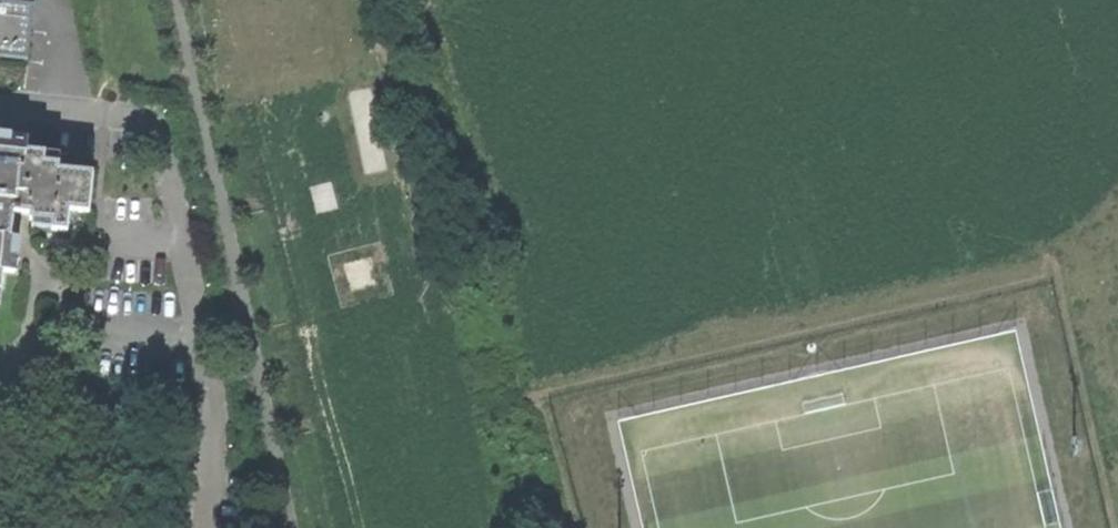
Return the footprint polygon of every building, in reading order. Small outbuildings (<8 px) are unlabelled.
[(31,40),(35,0),(0,0),(0,37),(31,40)] [(1,289),(3,271),(13,272),(15,255),(9,254),(11,229),(13,211),(29,212),(29,219),(52,221),(51,228),(68,229),(70,208),(89,210),(93,170),(59,167),(59,161),(44,160),(45,150),(25,148),(26,140),(10,138),(9,145),(0,144),(0,289),(1,289)]
